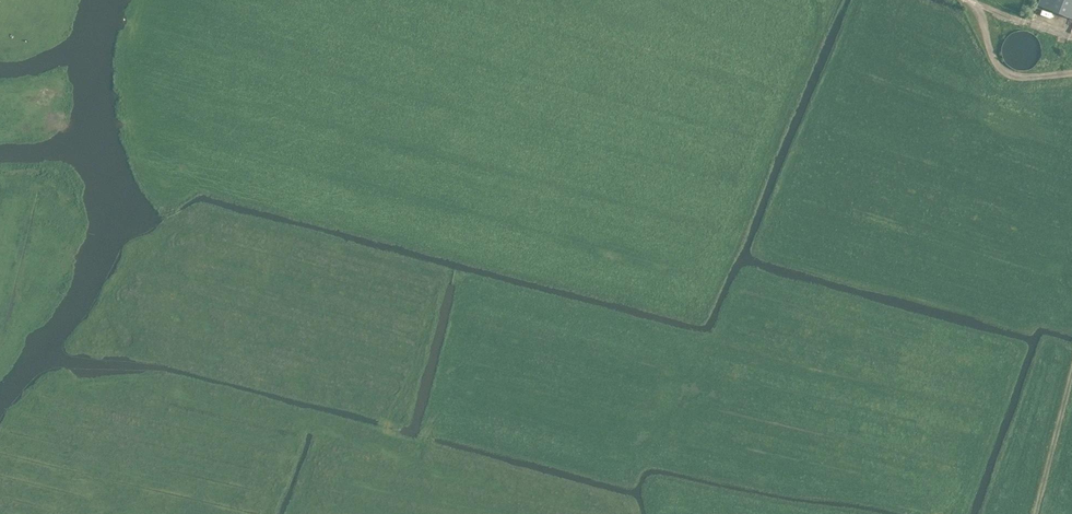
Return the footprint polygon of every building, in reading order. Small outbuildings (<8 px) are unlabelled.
[(1071,18),(1071,0),(1039,0),(1038,4),(1071,18)]
